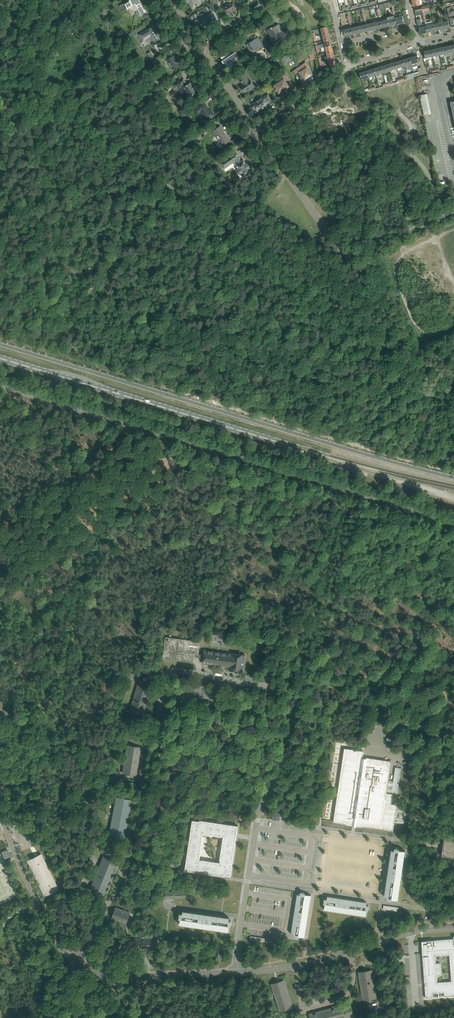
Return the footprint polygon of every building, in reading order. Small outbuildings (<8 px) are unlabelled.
[(141,16),(147,12),(145,9),(144,10),(140,3),(141,2),(140,0),(132,0),(125,4),(124,3),(120,6),(123,12),(125,11),(125,10),(128,9),(130,7),(131,8),(132,9),(134,10),(136,10),(137,9),(141,16)] [(192,9),(200,4),(197,0),(187,0),(192,9)] [(222,8),(226,15),(238,8),(233,1),(222,8)] [(391,8),(392,10),(394,9),(393,6),(392,6),(391,2),(387,3),(383,3),(385,9),(391,8)] [(217,21),(212,12),(198,20),(203,29),(217,21)] [(387,20),(389,26),(396,24),(394,18),(394,16),(387,17),(387,20)] [(402,16),(394,18),(396,24),(404,23),(402,16)] [(426,26),(425,24),(421,24),(420,19),(416,20),(418,28),(420,34),(427,32),(426,26)] [(387,20),(380,21),(381,28),(389,26),(387,20)] [(380,21),(372,23),(374,29),(381,28),(380,21)] [(448,21),(441,23),(442,29),(450,27),(448,21)] [(372,23),(365,25),(367,31),(374,29),(372,23)] [(441,23),(433,24),(435,31),(442,29),(441,23)] [(283,32),(282,31),(283,31),(282,30),(282,31),(278,25),(279,24),(272,28),(272,27),(271,28),(267,30),(271,37),(271,38),(273,41),(277,38),(278,38),(285,34),(288,39),(292,36),(288,30),(283,32),(284,32),(283,32)] [(433,24),(426,26),(427,32),(435,31),(433,24)] [(365,25),(358,26),(359,33),(367,31),(365,25)] [(161,37),(154,26),(140,34),(143,41),(150,37),(153,41),(152,42),(156,49),(166,43),(162,36),(161,37)] [(321,28),(322,34),(329,33),(327,26),(321,28)] [(358,26),(350,28),(352,35),(359,33),(358,26)] [(352,35),(350,28),(343,30),(345,36),(352,35)] [(259,45),(262,44),(258,37),(256,39),(255,37),(247,42),(248,43),(246,45),(250,51),(252,50),(253,51),(260,46),(259,45)] [(320,44),(321,48),(332,45),(330,39),(324,41),(324,44),(320,44)] [(262,44),(264,46),(268,54),(272,51),(266,41),(262,44)] [(447,53),(448,55),(453,54),(452,52),(453,51),(453,48),(453,45),(446,46),(447,53)] [(236,52),(229,56),(226,52),(220,57),(231,72),(237,68),(231,60),(238,55),(236,52)] [(166,57),(168,59),(167,60),(168,62),(169,62),(171,65),(170,65),(173,71),(180,66),(178,62),(176,59),(174,56),(173,56),(171,53),(166,57)] [(417,55),(410,58),(412,64),(413,67),(417,65),(416,63),(419,62),(417,55)] [(334,58),(328,60),(329,66),(336,65),(334,58)] [(410,58),(402,60),(404,66),(412,64),(410,58)] [(402,60),(396,62),(397,68),(404,66),(402,60)] [(396,62),(388,64),(390,71),(397,68),(396,62)] [(300,80),(302,83),(306,80),(305,79),(312,74),(307,67),(308,67),(305,63),(294,71),(297,76),(297,77),(297,78),(298,79),(299,80),(300,80)] [(388,64),(381,66),(383,73),(390,71),(388,64)] [(381,66),(374,69),(376,75),(383,73),(381,66)] [(419,72),(415,74),(415,76),(423,74),(421,66),(417,67),(419,72)] [(374,69),(366,71),(368,77),(376,75),(374,69)] [(280,93),(282,95),(293,87),(290,82),(287,84),(286,81),(288,80),(286,77),(289,76),(285,71),(280,74),(284,79),(274,86),(276,89),(276,90),(277,90),(279,93),(280,93)] [(368,77),(366,71),(359,73),(361,79),(368,77)] [(240,86),(242,88),(245,92),(248,90),(249,91),(251,90),(250,89),(254,86),(250,80),(249,80),(245,74),(239,78),(243,84),(240,86)] [(176,90),(182,86),(183,87),(183,88),(189,97),(197,92),(195,88),(196,88),(193,85),(191,82),(187,85),(186,83),(183,77),(173,84),(176,90)] [(252,104),(258,111),(262,109),(263,109),(262,107),(263,106),(264,108),(265,107),(268,104),(267,103),(269,102),(269,103),(272,101),(268,94),(265,96),(265,97),(263,98),(263,97),(252,104)] [(431,114),(427,94),(419,96),(424,115),(431,114)] [(197,106),(197,107),(193,110),(196,114),(200,111),(207,121),(214,116),(213,115),(214,115),(211,110),(210,111),(204,101),(197,106)] [(223,145),(230,140),(220,126),(213,131),(219,141),(220,140),(223,145)] [(247,176),(248,177),(250,175),(250,174),(252,173),(250,169),(250,168),(247,163),(246,164),(244,160),(241,161),(239,159),(240,158),(236,152),(220,163),(224,169),(235,161),(237,164),(236,165),(239,169),(238,170),(241,174),(242,174),(245,178),(247,176)] [(204,655),(203,658),(203,664),(229,667),(229,670),(243,672),(245,655),(231,653),(231,654),(219,652),(219,647),(226,648),(228,638),(213,636),(211,646),(217,647),(217,652),(204,650),(204,655)] [(195,657),(203,658),(204,655),(203,655),(199,654),(200,641),(165,637),(162,659),(194,663),(195,657)] [(267,671),(275,672),(276,665),(268,664),(267,671)] [(130,712),(142,716),(151,688),(139,685),(130,712)] [(123,773),(135,775),(140,747),(128,745),(123,773)] [(334,820),(334,821),(335,821),(335,822),(341,822),(341,823),(346,823),(346,825),(352,826),(353,824),(357,824),(356,826),(362,827),(363,825),(368,827),(368,826),(374,828),(374,827),(380,829),(380,828),(386,830),(386,829),(392,830),(393,830),(393,829),(392,829),(393,824),(394,823),(393,823),(394,818),(394,817),(395,812),(395,811),(396,806),(396,805),(395,805),(390,805),(390,804),(391,799),(391,798),(391,797),(392,795),(391,794),(391,795),(386,794),(386,792),(387,786),(388,778),(388,776),(390,768),(389,768),(390,763),(391,762),(390,762),(385,761),(384,761),(373,760),(373,759),(372,759),(367,759),(367,758),(366,758),(366,759),(363,758),(363,753),(364,753),(364,752),(363,752),(346,749),(345,749),(345,750),(344,755),(344,756),(343,761),(343,762),(342,767),(342,768),(342,773),(341,774),(341,779),(341,780),(340,785),(340,786),(339,791),(338,797),(337,802),(337,803),(336,808),(336,809),(335,814),(335,815),(336,815),(335,820),(334,820)] [(395,767),(392,787),(392,793),(398,794),(401,768),(395,767)] [(109,835),(124,838),(131,800),(116,797),(109,835)] [(272,820),(279,821),(281,813),(273,812),(272,820)] [(192,820),(185,870),(223,876),(223,875),(230,876),(238,826),(200,820),(199,821),(192,820)] [(453,858),(453,841),(444,839),(441,856),(453,858)] [(391,899),(398,899),(405,851),(399,850),(399,851),(391,850),(388,872),(389,872),(388,874),(384,896),(392,897),(391,899)] [(27,861),(44,896),(58,889),(41,854),(27,861)] [(89,892),(103,898),(118,862),(103,856),(89,892)] [(187,897),(187,895),(187,891),(184,891),(169,891),(169,889),(166,889),(166,898),(184,898),(184,897),(187,897)] [(298,936),(305,937),(311,895),(305,894),(305,895),(300,895),(297,894),(294,916),(295,916),(294,919),(293,919),(291,933),(294,934),(298,935),(298,936)] [(327,896),(326,903),(325,903),(324,910),(366,916),(367,910),(366,910),(367,902),(345,899),(345,900),(342,899),(342,898),(327,896)] [(121,922),(126,924),(126,923),(127,923),(128,919),(130,920),(131,917),(129,916),(130,913),(115,908),(112,918),(121,921),(121,922)] [(180,924),(228,931),(229,925),(228,925),(229,920),(229,917),(207,914),(207,915),(205,915),(205,914),(183,911),(182,914),(182,918),(180,918),(180,924)] [(424,984),(426,984),(426,985),(425,985),(426,998),(433,997),(433,993),(444,992),(444,997),(453,996),(453,936),(453,939),(427,941),(427,947),(424,947),(424,952),(422,953),(424,984)] [(142,945),(142,949),(158,948),(157,937),(147,938),(147,937),(142,937),(142,938),(135,939),(136,946),(142,945)] [(376,998),(371,970),(359,972),(363,1000),(376,998)] [(272,984),(280,1011),(292,1007),(284,980),(272,984)] [(354,1015),(351,1003),(309,1014),(310,1017),(344,1017),(354,1015)]
